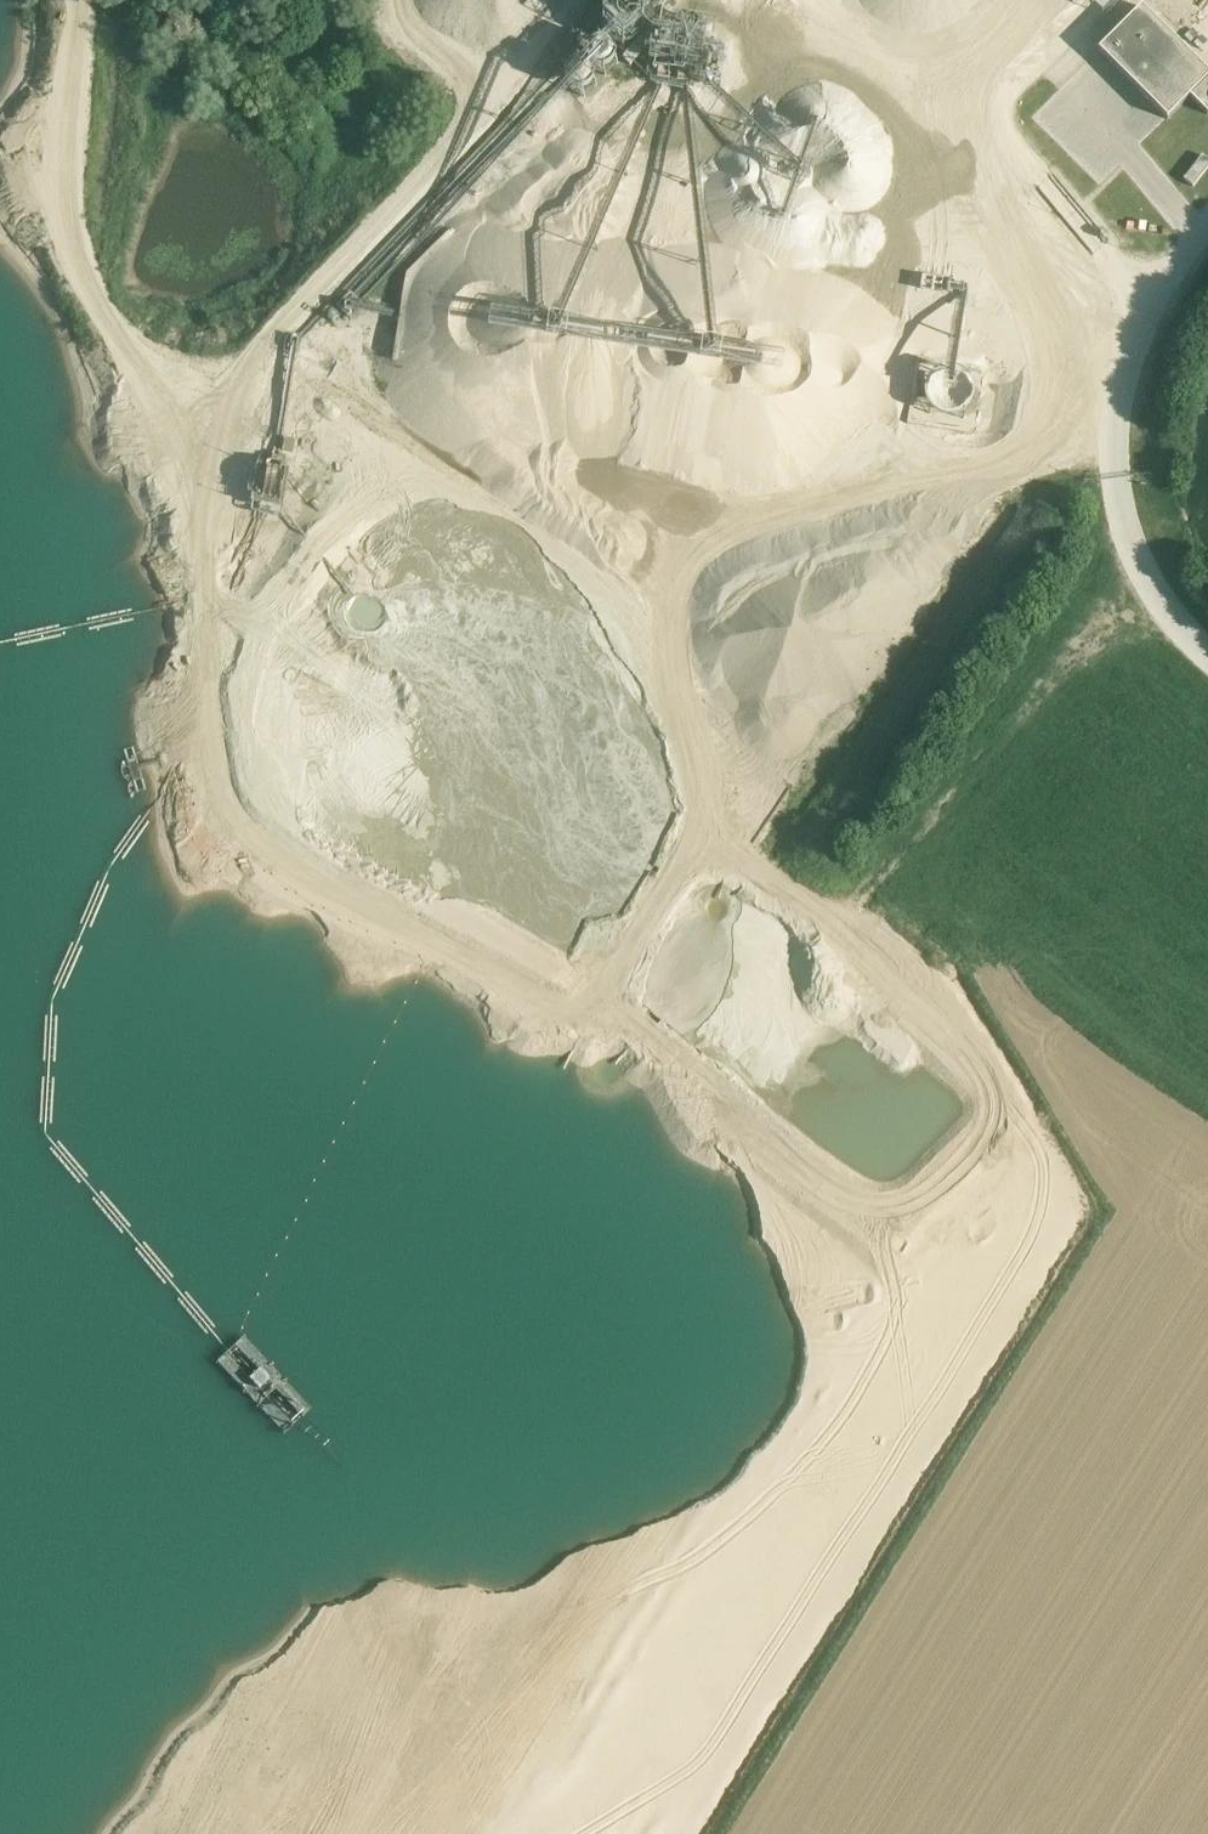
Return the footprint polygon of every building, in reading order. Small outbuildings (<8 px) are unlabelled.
[(1145,10),(1102,55),(1172,122),(1193,99),(1207,114),(1207,70),(1145,10)]
